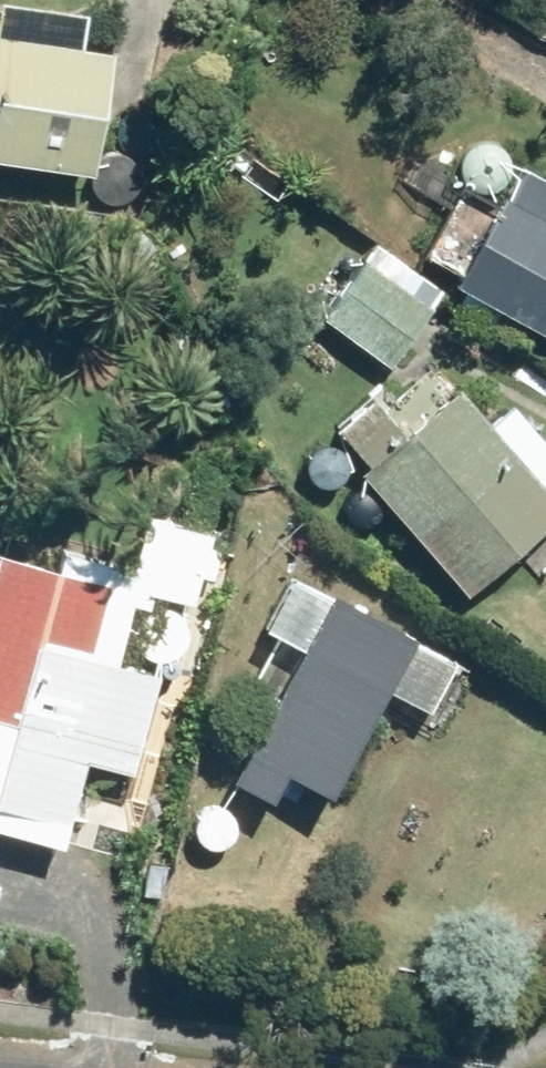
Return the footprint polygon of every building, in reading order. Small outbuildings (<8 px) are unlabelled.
[(85,177),(102,56),(64,50),(67,26),(0,15),(0,164),(85,177)] [(545,343),(545,186),(516,169),(448,289),(545,343)] [(321,319),(387,364),(426,310),(361,262),(321,319)] [(305,292),(320,305),(331,293),(315,279),(305,292)] [(462,596),(545,521),(545,452),(503,405),(483,424),(432,365),(393,401),(383,389),(369,402),(367,398),(321,438),(358,480),(343,495),(383,538),(398,525),(462,596)] [(188,602),(206,532),(162,521),(144,592),(188,602)] [(57,850),(82,764),(127,776),(153,680),(91,662),(111,589),(0,559),(0,834),(57,850)] [(323,801),(379,694),(408,709),(437,654),(325,596),(226,784),(265,804),(280,777),(323,801)]
